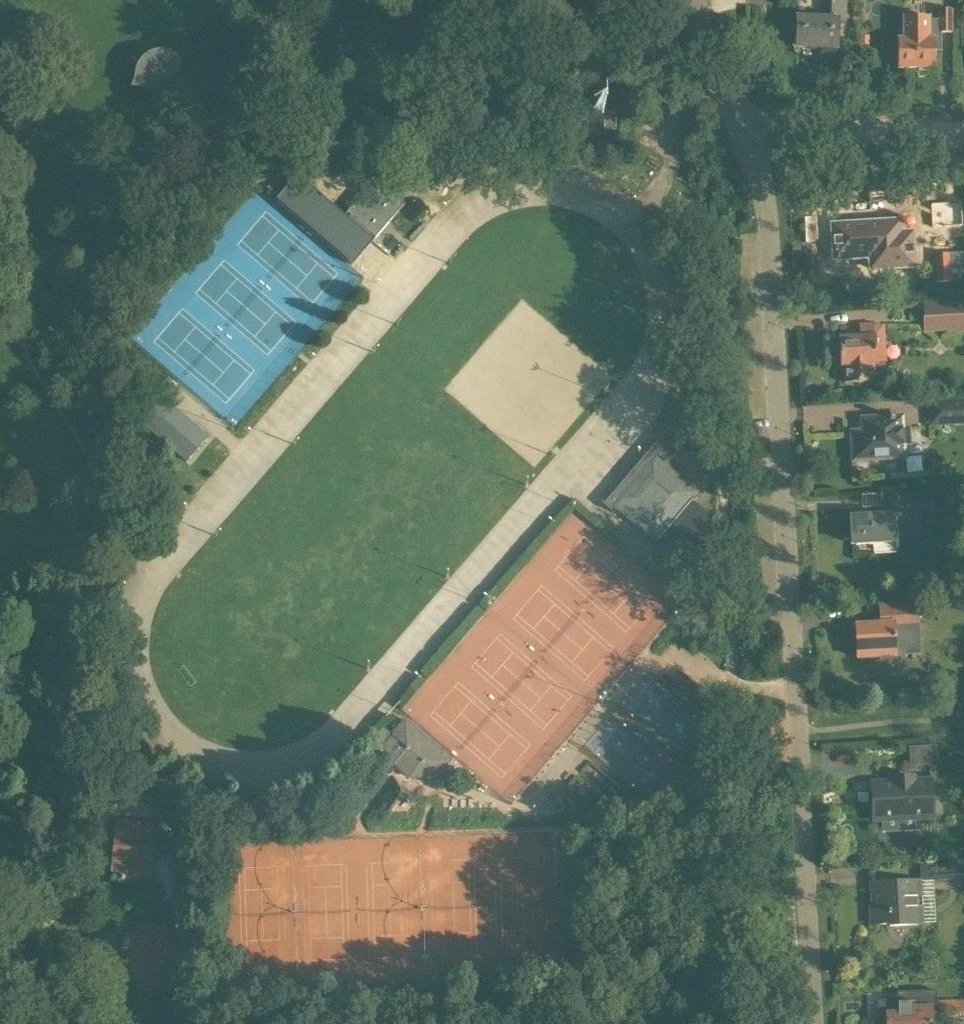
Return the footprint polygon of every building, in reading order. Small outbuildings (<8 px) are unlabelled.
[(837,20),(837,11),(845,11),(845,7),(845,0),(824,0),(823,19),(797,18),(796,46),(836,47),(837,20)] [(919,71),(930,71),(930,69),(934,69),(934,40),(940,40),(940,33),(951,33),(951,10),(939,10),(939,20),(929,20),(929,17),(903,17),(903,39),(898,39),(898,50),(884,50),(884,66),(898,66),(898,68),(919,68),(919,71)] [(160,95),(166,94),(171,90),(175,85),(178,79),(178,73),(176,66),(173,61),(168,57),(161,55),(154,54),(147,57),(142,61),(138,67),(136,74),(130,94),(140,94),(148,95),(160,95)] [(614,109),(602,110),(603,130),(615,130),(614,109)] [(352,265),(373,240),(344,215),(297,175),(276,200),(352,265)] [(344,215),(373,240),(404,204),(375,179),(344,215)] [(956,206),(924,208),(925,233),(957,231),(956,206)] [(871,267),(913,265),(911,231),(900,232),(899,220),(832,224),(834,257),(870,255),(871,267)] [(934,250),(936,279),(963,278),(963,249),(934,250)] [(923,313),(923,331),(958,330),(963,329),(963,298),(922,300),(923,313)] [(843,366),(844,383),(875,382),(874,365),(876,365),(875,335),(873,335),(873,324),(859,324),(860,336),(838,337),(840,367),(843,366)] [(963,422),(963,396),(929,397),(930,424),(963,422)] [(675,452),(697,426),(699,425),(683,411),(682,413),(660,439),(675,452)] [(161,416),(140,440),(169,464),(181,475),(186,479),(207,454),(161,416)] [(863,432),(852,433),(853,459),(877,458),(901,456),(900,444),(908,443),(907,429),(900,430),(899,417),(862,420),(863,432)] [(692,500),(699,492),(678,474),(658,457),(615,507),(655,541),(653,543),(675,562),(713,518),(692,500)] [(880,514),(853,515),(855,546),(896,543),(895,537),(895,535),(919,534),(915,491),(892,493),(879,494),(880,514)] [(856,650),(879,649),(879,656),(895,655),(895,647),(919,646),(917,602),(879,604),(880,623),(855,625),(856,650)] [(391,768),(391,767),(392,766),(393,764),(408,777),(436,776),(450,760),(404,720),(391,735),(383,728),(362,753),(369,759),(368,761),(384,775),(384,776),(385,776),(386,776),(388,776),(389,776),(390,775),(391,774),(392,773),(392,772),(392,771),(392,770),(392,769),(391,768)] [(931,746),(913,747),(914,761),(932,760),(931,746)] [(893,783),(872,784),(874,819),(930,816),(932,815),(930,780),(912,781),(912,778),(908,778),(893,779),(893,783)] [(111,860),(111,870),(118,870),(117,881),(149,884),(151,862),(153,839),(152,839),(153,823),(114,820),(113,836),(111,860)] [(919,866),(920,881),(920,882),(963,880),(963,864),(919,866)] [(871,907),(869,907),(869,921),(872,921),(872,925),(890,924),(890,926),(922,924),(920,882),(920,881),(870,883),(871,907)] [(876,1000),(876,1018),(887,1018),(887,1023),(931,1023),(930,1020),(950,1020),(963,1019),(963,1001),(950,1001),(935,1001),(936,1008),(914,1008),(914,1004),(902,1004),(902,999),(876,1000)]
